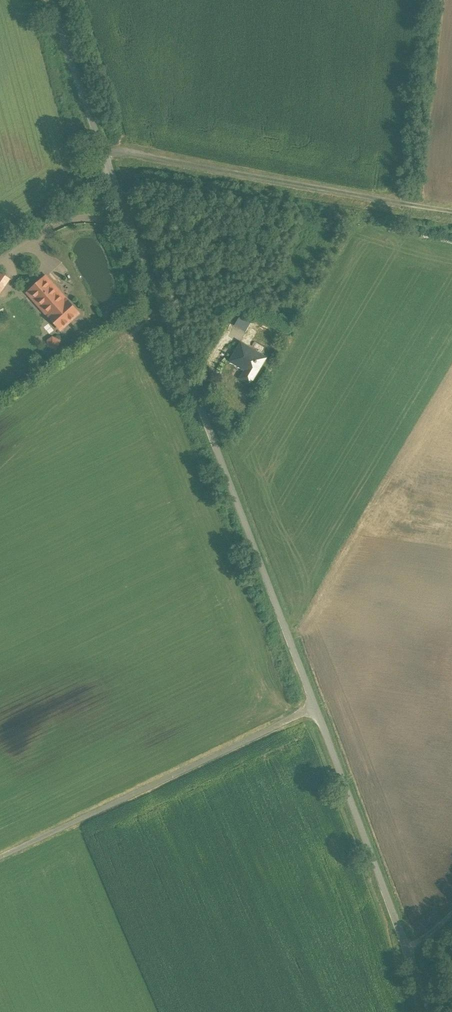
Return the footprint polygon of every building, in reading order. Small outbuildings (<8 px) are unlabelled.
[(0,276),(0,295),(9,282),(0,276)] [(80,313),(47,276),(27,294),(60,330),(80,313)] [(252,321),(241,314),(234,326),(246,332),(252,321)] [(265,358),(241,344),(231,361),(246,370),(241,378),(250,383),(265,358)]
